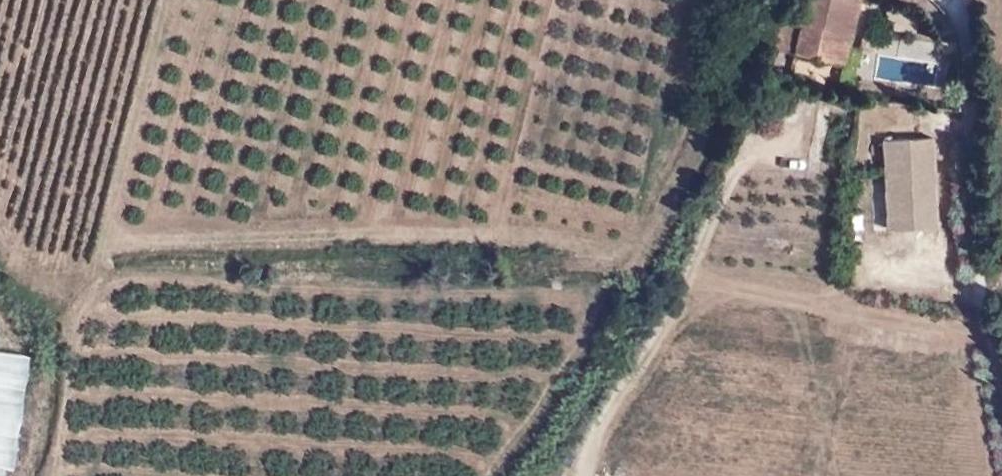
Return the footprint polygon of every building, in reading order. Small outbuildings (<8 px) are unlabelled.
[(793,24),(801,26),(807,0),(798,0),(793,24)] [(795,52),(846,63),(859,0),(807,0),(801,26),(794,52),(795,52)] [(783,22),(776,48),(794,52),(801,26),(793,24),(783,22)] [(887,223),(937,220),(932,133),(882,136),(887,223)] [(4,468),(14,470),(31,356),(0,351),(0,467),(4,468)]
